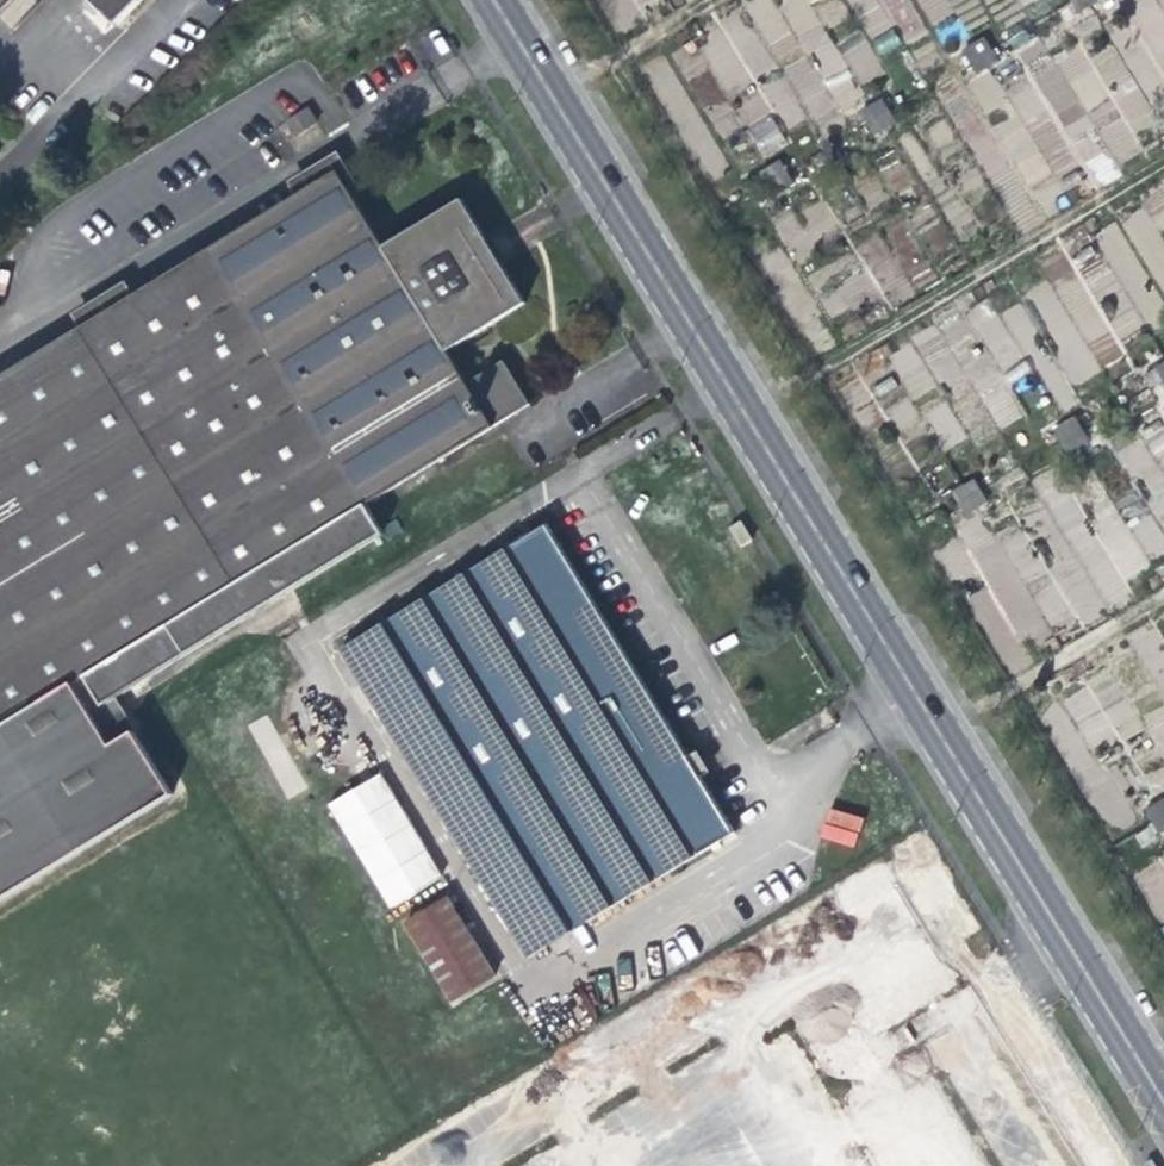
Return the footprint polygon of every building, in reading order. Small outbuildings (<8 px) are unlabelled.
[(117,30),(148,0),(88,0),(117,30)] [(1083,14),(1075,0),(1056,0),(1048,5),(1061,28),(1083,14)] [(841,102),(859,92),(819,25),(802,35),(841,102)] [(863,80),(882,69),(864,40),(846,52),(863,80)] [(1154,121),(1114,44),(1086,58),(1081,48),(1033,73),(1072,147),(1098,134),(1106,149),(1083,161),(1097,188),(1121,175),(1116,165),(1142,152),(1132,132),(1154,121)] [(961,87),(983,73),(970,50),(947,64),(961,87)] [(805,58),(785,70),(788,75),(762,90),(785,129),(808,116),(810,118),(833,105),(805,58)] [(322,125),(312,110),(300,118),(288,126),(298,141),(322,125)] [(859,147),(881,133),(868,110),(846,124),(859,147)] [(747,130),(764,156),(786,141),(769,115),(747,130)] [(750,199),(774,184),(767,172),(744,186),(750,199)] [(0,385),(0,902),(180,794),(141,731),(119,744),(116,739),(81,683),(88,679),(110,715),(389,548),(376,526),(369,513),(506,431),(540,411),(515,370),(477,394),(464,373),(456,359),(534,313),(499,254),(472,209),(393,255),(347,180),(57,351),(0,385)] [(1163,403),(1163,377),(1162,373),(1140,387),(1153,410),(1163,403)] [(1050,469),(1072,455),(1059,432),(1037,446),(1050,469)] [(949,530),(971,516),(958,494),(936,508),(949,530)] [(755,547),(743,523),(726,531),(739,556),(755,547)] [(530,966),(737,846),(695,775),(556,538),(346,655),(530,966)] [(1161,636),(1153,621),(1129,633),(1163,700),(1163,635),(1161,636)] [(327,805),(390,906),(441,875),(378,774),(327,805)] [(855,847),(863,817),(829,808),(821,838),(855,847)] [(1140,846),(1162,833),(1149,810),(1126,824),(1140,846)] [(452,1004),(495,978),(446,897),(403,923),(452,1004)]
